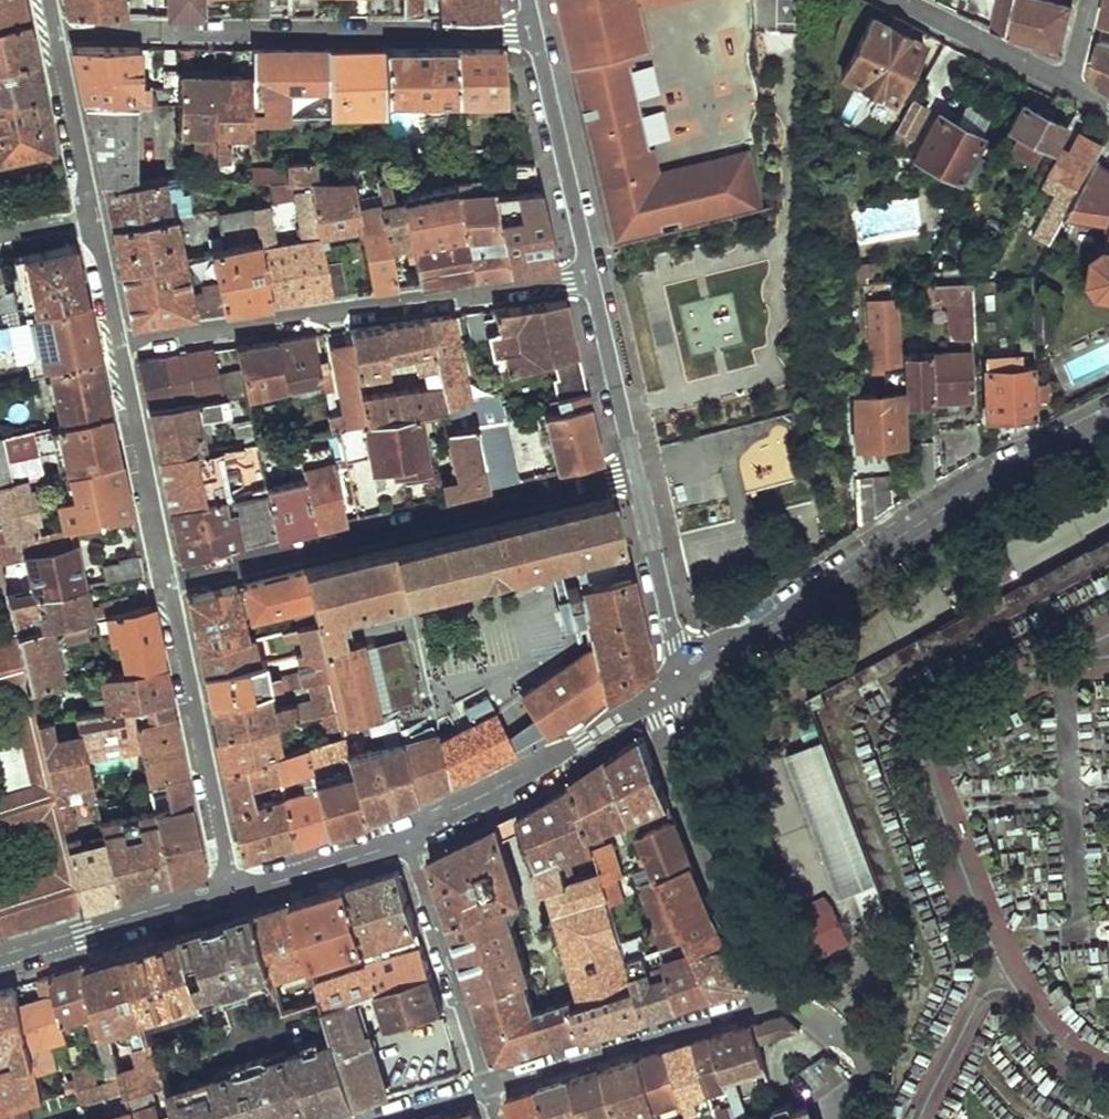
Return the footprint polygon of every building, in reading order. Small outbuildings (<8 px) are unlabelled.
[(27,19),(23,0),(0,0),(0,24),(27,19)] [(128,0),(67,0),(70,14),(131,14),(128,0)] [(173,14),(208,15),(208,0),(173,0),(173,14)] [(273,15),(272,0),(255,0),(256,15),(273,15)] [(354,16),(371,16),(372,0),(353,0),(354,16)] [(392,16),(392,0),(372,0),(371,16),(392,16)] [(425,0),(407,0),(407,16),(425,16),(425,0)] [(443,16),(454,16),(501,17),(498,0),(442,0),(443,16)] [(625,8),(629,0),(556,0),(613,243),(662,232),(660,224),(677,220),(679,228),(759,209),(747,153),(701,163),(701,166),(691,167),(678,169),(667,172),(655,175),(645,178),(639,150),(649,148),(629,64),(619,66),(616,51),(626,49),(634,47),(625,8)] [(1017,0),(998,0),(991,27),(1008,35),(1017,0)] [(1071,4),(1055,0),(1017,0),(1008,35),(1060,47),(1071,4)] [(644,45),(635,5),(625,8),(634,47),(644,45)] [(918,43),(868,17),(839,72),(889,98),(918,43)] [(0,24),(0,64),(35,57),(29,26),(27,19),(0,24)] [(1097,42),(1095,49),(1088,77),(1108,91),(1108,45),(1097,42)] [(85,103),(135,103),(134,48),(74,47),(80,76),(85,103)] [(234,74),(215,74),(214,166),(220,166),(221,159),(228,159),(228,135),(249,134),(249,115),(250,49),(233,49),(234,74)] [(250,49),(249,115),(329,115),(328,49),(289,49),(250,49)] [(328,49),(329,115),(385,117),(385,101),(385,50),(357,50),(328,49)] [(629,64),(626,49),(616,51),(619,66),(629,64)] [(385,50),(385,101),(457,102),(456,51),(421,50),(385,50)] [(457,102),(458,118),(466,119),(466,105),(502,105),(499,51),(483,51),(456,51),(457,102)] [(0,64),(0,97),(44,99),(36,64),(35,57),(0,64)] [(181,73),(181,70),(165,71),(165,88),(159,89),(159,96),(149,96),(148,103),(180,103),(181,73)] [(180,103),(180,134),(196,134),(197,158),(206,159),(206,164),(214,166),(215,74),(181,73),(180,103)] [(914,94),(899,122),(908,126),(924,99),(914,94)] [(54,153),(44,99),(0,97),(0,163),(54,153)] [(1061,124),(1019,101),(1006,126),(1048,148),(1061,124)] [(101,179),(136,178),(135,103),(85,103),(93,141),(101,179)] [(980,139),(933,114),(909,158),(956,182),(980,139)] [(1058,153),(1041,185),(1070,200),(1092,159),(1099,147),(1077,136),(1065,156),(1058,153)] [(655,175),(649,148),(639,150),(645,178),(655,175)] [(297,181),(310,182),(308,167),(314,166),(313,158),(284,158),(283,167),(283,181),(297,181)] [(466,184),(467,184),(467,160),(458,159),(458,174),(458,184),(466,184)] [(1092,159),(1070,200),(1048,239),(1089,243),(1086,280),(1095,285),(1108,287),(1108,170),(1092,159)] [(538,182),(534,163),(506,164),(505,183),(538,182)] [(283,181),(283,167),(248,166),(248,180),(283,181)] [(458,184),(458,174),(444,178),(447,185),(412,193),(409,179),(400,180),(402,195),(415,262),(419,283),(446,279),(472,275),(466,250),(464,240),(452,184),(458,184)] [(111,226),(178,217),(194,215),(189,194),(184,195),(180,176),(136,178),(101,179),(103,187),(111,226)] [(415,262),(402,195),(393,197),(389,176),(377,178),(380,193),(390,250),(406,247),(410,263),(415,262)] [(355,178),(357,193),(364,193),(361,177),(355,178)] [(310,182),(320,235),(363,227),(359,204),(357,193),(355,178),(310,182)] [(310,182),(297,181),(298,190),(294,191),(304,238),(295,238),(306,299),(330,296),(322,247),(320,235),(310,182)] [(502,231),(494,196),(468,200),(466,184),(458,184),(452,184),(464,240),(502,231)] [(548,223),(540,189),(494,196),(502,231),(505,242),(511,269),(534,266),(557,263),(548,223)] [(390,250),(380,193),(375,194),(375,202),(359,204),(363,227),(371,278),(372,286),(373,289),(396,286),(390,250)] [(298,301),(287,240),(275,242),(267,205),(253,207),(257,225),(260,243),(272,304),(298,301)] [(218,212),(221,230),(257,225),(253,207),(218,212)] [(218,212),(210,213),(211,218),(206,224),(212,252),(225,250),(221,230),(218,212)] [(120,271),(187,257),(178,217),(111,226),(119,265),(120,271)] [(302,300),(306,299),(295,238),(287,240),(298,301),(302,300)] [(511,269),(505,242),(466,250),(472,275),(492,272),(511,269)] [(272,304),(260,243),(225,250),(212,252),(217,279),(218,287),(224,312),(248,308),(272,304)] [(73,244),(12,258),(23,310),(84,296),(83,291),(73,244)] [(330,296),(348,293),(339,244),(322,247),(330,296)] [(224,312),(218,287),(202,290),(203,295),(194,297),(192,283),(217,279),(212,252),(187,257),(120,271),(126,297),(131,325),(224,312)] [(372,286),(371,278),(363,280),(365,288),(372,286)] [(924,293),(925,306),(939,306),(939,301),(947,301),(948,331),(960,330),(960,336),(973,335),(970,281),(924,281),(924,293)] [(498,329),(486,333),(488,341),(494,362),(499,361),(502,370),(558,359),(562,374),(557,375),(562,396),(586,390),(577,346),(567,299),(524,305),(493,310),(498,329)] [(43,337),(48,358),(35,361),(36,366),(27,368),(30,379),(52,374),(52,375),(98,364),(92,334),(86,305),(39,316),(43,337)] [(481,311),(464,314),(472,344),(488,341),(486,333),(481,311)] [(27,323),(26,319),(26,316),(18,318),(20,325),(27,323)] [(503,403),(499,390),(470,395),(450,316),(426,319),(447,408),(452,425),(475,420),(504,413),(503,403)] [(353,345),(359,378),(389,372),(388,357),(412,353),(417,374),(433,372),(436,387),(363,396),(368,422),(416,414),(430,411),(447,408),(426,319),(388,325),(349,330),(353,345)] [(274,341),(284,387),(321,380),(319,371),(311,335),(297,337),(274,341)] [(35,361),(48,358),(43,337),(31,340),(32,344),(22,347),(27,369),(27,368),(36,366),(35,361)] [(245,345),(236,346),(252,419),(257,440),(293,434),(292,428),(284,387),(274,341),(245,345)] [(359,378),(353,345),(334,349),(343,413),(327,416),(327,419),(328,429),(339,427),(359,423),(364,423),(368,422),(363,396),(359,378)] [(225,397),(216,349),(188,353),(197,401),(225,397)] [(197,401),(188,353),(165,356),(169,383),(145,388),(148,407),(197,401)] [(968,398),(966,353),(927,354),(929,401),(968,398)] [(927,354),(899,356),(900,372),(901,394),(902,403),(929,401),(927,354)] [(987,417),(1011,417),(1013,436),(1037,423),(1031,355),(984,358),(987,417)] [(169,383),(165,356),(139,360),(145,388),(169,383)] [(98,364),(52,375),(64,426),(109,416),(104,393),(98,364)] [(321,380),(321,382),(330,380),(328,369),(319,371),(321,380)] [(854,446),(897,444),(896,394),(901,394),(900,372),(882,373),(882,394),(851,396),(854,446)] [(586,390),(562,396),(562,401),(564,408),(544,412),(557,470),(602,459),(586,390)] [(159,457),(206,449),(200,414),(228,410),(225,397),(197,401),(148,407),(150,413),(159,457)] [(564,408),(562,401),(542,405),(544,412),(564,408)] [(490,486),(519,479),(504,413),(475,420),(490,486)] [(368,422),(364,423),(376,476),(427,466),(416,414),(368,422)] [(27,480),(68,471),(118,459),(117,453),(109,416),(64,426),(0,441),(0,487),(27,480)] [(257,440),(252,419),(236,422),(240,444),(257,440)] [(328,429),(327,419),(310,422),(313,432),(321,430),(328,429)] [(475,420),(452,425),(465,492),(469,491),(490,486),(475,420)] [(339,427),(347,467),(353,465),(352,460),(366,456),(359,423),(339,427)] [(981,452),(979,423),(941,427),(942,476),(981,452)] [(296,435),(305,433),(302,426),(292,428),(293,434),(296,435)] [(296,435),(298,446),(323,441),(321,430),(313,432),(305,433),(296,435)] [(257,440),(260,459),(299,451),(298,446),(296,435),(293,434),(257,440)] [(170,509),(226,497),(218,458),(246,454),(253,490),(257,490),(266,487),(260,459),(257,440),(240,444),(206,449),(159,457),(164,483),(170,509)] [(930,443),(905,444),(907,495),(932,481),(930,443)] [(118,459),(68,471),(81,525),(130,514),(126,498),(122,476),(118,459)] [(336,523),(345,521),(333,463),(303,468),(305,480),(315,528),(336,523)] [(889,477),(852,479),(855,529),(891,506),(889,477)] [(27,480),(0,487),(0,543),(39,534),(27,480)] [(315,528),(305,480),(267,489),(276,537),(295,532),(315,528)] [(266,487),(257,490),(259,496),(233,503),(235,511),(241,545),(276,537),(267,489),(266,487)] [(180,560),(235,547),(229,513),(226,497),(170,509),(180,560)] [(313,615),(314,618),(333,613),(580,555),(593,606),(582,609),(577,590),(566,592),(570,611),(581,609),(592,651),(524,695),(538,717),(547,732),(596,701),(650,666),(611,498),(303,571),(311,599),(313,615)] [(241,545),(235,511),(229,513),(235,547),(238,546),(241,545)] [(1,559),(30,553),(39,588),(9,595),(11,602),(84,586),(70,528),(39,534),(0,543),(0,555),(1,559)] [(142,574),(139,559),(108,566),(112,580),(142,574)] [(303,571),(244,585),(249,614),(311,599),(303,571)] [(19,637),(39,632),(36,616),(46,613),(49,629),(62,626),(92,618),(84,586),(11,602),(18,631),(19,637)] [(198,652),(242,642),(229,588),(187,598),(193,626),(198,652)] [(106,614),(128,609),(124,595),(99,601),(102,615),(106,614)] [(128,609),(106,614),(112,638),(118,637),(120,647),(114,649),(116,659),(123,657),(126,671),(161,664),(159,655),(148,604),(128,609)] [(338,634),(333,613),(314,618),(315,623),(319,637),(338,634)] [(314,618),(313,615),(303,617),(306,625),(315,623),(314,618)] [(92,618),(62,626),(65,637),(96,629),(93,618),(92,618)] [(306,625),(297,628),(303,654),(322,649),(319,637),(315,623),(306,625)] [(32,692),(62,685),(49,629),(39,632),(19,637),(32,692)] [(12,686),(17,708),(34,704),(32,692),(19,637),(18,631),(0,635),(0,689),(12,686)] [(322,649),(323,653),(346,648),(342,634),(338,634),(319,637),(322,649)] [(204,677),(257,664),(252,639),(242,642),(198,652),(202,670),(204,677)] [(346,648),(323,653),(328,678),(336,711),(341,731),(364,726),(379,722),(360,645),(346,648)] [(303,654),(296,655),(303,684),(308,683),(328,678),(323,653),(322,649),(303,654)] [(267,693),(270,692),(264,662),(257,664),(204,677),(205,683),(210,707),(267,693)] [(126,671),(101,676),(109,711),(130,707),(168,698),(163,673),(161,664),(126,671)] [(279,691),(298,686),(294,673),(276,677),(279,691)] [(292,705),(272,710),(267,693),(210,707),(211,713),(216,740),(276,725),(322,715),(336,711),(328,678),(308,683),(313,707),(295,712),(292,705)] [(168,698),(130,707),(134,723),(172,716),(170,706),(168,698)] [(34,704),(17,708),(35,786),(52,781),(40,726),(34,704)] [(82,730),(85,745),(136,734),(134,723),(130,707),(109,711),(79,718),(82,730)] [(336,711),(322,715),(328,742),(342,737),(342,735),(341,731),(336,711)] [(172,716),(134,723),(136,734),(147,786),(161,783),(185,778),(176,735),(172,716)] [(538,717),(507,736),(517,752),(547,732),(538,717)] [(379,722),(364,726),(367,737),(383,733),(388,749),(362,754),(358,737),(356,734),(342,735),(342,737),(345,752),(350,772),(361,819),(388,810),(415,799),(403,744),(397,718),(379,722)] [(507,736),(497,718),(439,744),(436,738),(403,744),(415,799),(471,774),(509,756),(517,752),(507,736)] [(85,745),(82,730),(54,736),(50,724),(40,726),(52,781),(54,791),(80,785),(84,802),(97,800),(96,797),(85,745)] [(275,756),(296,751),(294,745),(280,744),(276,725),(216,740),(218,746),(223,771),(275,756)] [(305,748),(308,762),(345,752),(342,737),(328,742),(305,748)] [(608,758),(632,817),(668,802),(656,773),(642,737),(608,758)] [(880,887),(825,738),(785,753),(840,902),(856,896),(880,887)] [(275,756),(280,777),(303,772),(304,777),(312,774),(311,771),(308,762),(305,748),(296,751),(275,756)] [(292,842),(284,799),(256,807),(251,789),(280,780),(280,777),(275,756),(223,771),(231,810),(241,857),(266,850),(292,842)] [(600,872),(603,877),(616,873),(621,871),(611,839),(605,842),(601,829),(632,817),(608,758),(590,770),(572,781),(593,848),(600,872)] [(361,819),(350,772),(320,781),(318,772),(311,771),(312,774),(315,786),(326,831),(343,825),(361,819)] [(185,778),(161,783),(168,815),(154,818),(166,882),(185,877),(205,871),(185,778)] [(40,821),(60,815),(57,802),(54,791),(52,781),(35,786),(0,796),(0,833),(40,821)] [(536,867),(570,856),(593,848),(572,781),(545,798),(519,815),(536,867)] [(326,831),(315,786),(283,795),(284,799),(292,842),(309,837),(326,831)] [(149,797),(150,801),(158,800),(155,789),(148,790),(149,797)] [(154,818),(153,815),(114,824),(112,815),(119,814),(114,793),(96,797),(97,800),(106,845),(118,897),(142,890),(166,882),(154,818)] [(150,801),(149,797),(142,799),(144,810),(151,808),(150,801)] [(60,815),(66,843),(79,840),(68,799),(57,802),(60,815)] [(60,815),(40,821),(51,873),(72,867),(69,854),(66,843),(60,815)] [(646,850),(650,860),(656,875),(660,874),(692,862),(684,840),(674,818),(639,831),(646,850)] [(429,858),(450,925),(510,906),(523,902),(499,825),(463,842),(429,858)] [(118,897),(106,845),(69,854),(72,867),(81,908),(99,903),(118,897)] [(650,860),(646,850),(640,852),(643,863),(650,860)] [(570,856),(536,867),(543,891),(548,890),(570,958),(579,988),(584,1002),(636,986),(626,955),(623,944),(614,914),(603,877),(600,872),(578,880),(570,856)] [(685,928),(689,935),(720,926),(714,912),(700,880),(692,862),(660,874),(685,928)] [(72,867),(51,873),(0,888),(0,932),(29,924),(81,908),(72,867)] [(631,867),(624,870),(628,877),(633,875),(631,867)] [(347,886),(367,948),(418,932),(398,871),(373,879),(347,886)] [(603,877),(614,914),(624,911),(619,895),(623,894),(616,873),(603,877)] [(660,874),(656,875),(643,880),(665,935),(685,928),(660,874)] [(294,902),(314,964),(367,948),(347,886),(320,894),(294,902)] [(896,928),(880,887),(856,896),(871,936),(896,928)] [(274,967),(277,975),(314,964),(294,902),(274,907),(256,913),(274,967)] [(525,979),(533,977),(531,970),(510,906),(450,925),(463,966),(472,996),(525,979)] [(799,917),(813,959),(845,946),(831,906),(799,917)] [(219,924),(184,935),(201,990),(274,967),(256,913),(219,924)] [(720,926),(689,935),(692,943),(698,954),(717,995),(747,986),(734,957),(720,926)] [(685,928),(665,935),(667,942),(670,941),(679,939),(689,935),(685,928)] [(418,932),(367,948),(372,960),(422,944),(418,932)] [(126,952),(147,1014),(203,997),(201,990),(184,935),(154,943),(126,952)] [(689,935),(679,939),(682,946),(692,943),(689,935)] [(626,955),(637,951),(634,941),(623,944),(626,955)] [(661,943),(664,952),(673,949),(670,941),(667,942),(661,943)] [(431,972),(422,944),(372,960),(372,964),(381,988),(431,972)] [(636,986),(645,1017),(663,1011),(682,1006),(667,964),(667,961),(649,967),(645,955),(648,953),(647,947),(637,951),(626,955),(636,986)] [(89,963),(108,1027),(147,1014),(126,952),(107,957),(89,963)] [(717,995),(698,954),(667,964),(682,1006),(699,1000),(717,995)] [(579,988),(570,958),(531,970),(533,977),(525,979),(534,1002),(579,988)] [(96,1033),(109,1030),(108,1027),(89,963),(68,969),(48,975),(64,1029),(71,1028),(68,1021),(93,1013),(93,1022),(96,1033)] [(381,988),(372,964),(324,979),(319,981),(321,988),(324,997),(327,1006),(352,998),(376,991),(381,988)] [(274,967),(201,990),(203,997),(204,1001),(226,994),(228,1000),(256,992),(254,986),(278,979),(277,975),(274,967)] [(381,988),(376,991),(388,1027),(443,1010),(437,992),(431,972),(381,988)] [(43,1097),(55,1094),(48,1066),(46,1067),(43,1055),(45,1047),(44,1043),(65,1036),(64,1029),(48,975),(37,979),(42,995),(18,1002),(29,1043),(34,1061),(43,1097)] [(539,1049),(585,1035),(575,1005),(574,1000),(538,1012),(534,1002),(525,979),(472,996),(494,1063),(539,1049)] [(29,1043),(18,1002),(14,986),(0,990),(0,1052),(29,1043)] [(615,1026),(645,1017),(636,986),(584,1002),(575,1005),(585,1035),(615,1026)] [(324,997),(321,988),(293,997),(290,988),(281,990),(288,1009),(324,997)] [(373,1098),(389,1093),(372,1042),(367,1043),(352,998),(327,1006),(338,1040),(358,1103),(373,1098)] [(785,1017),(750,1028),(756,1049),(803,1033),(785,1017)] [(728,1088),(729,1092),(738,1090),(731,1068),(759,1058),(756,1049),(750,1028),(731,1033),(713,1039),(728,1088)] [(96,1033),(103,1056),(110,1078),(96,1082),(90,1060),(73,1065),(77,1077),(79,1087),(84,1101),(127,1088),(122,1072),(109,1030),(96,1033)] [(154,1036),(152,1030),(144,1032),(146,1037),(131,1042),(133,1051),(136,1050),(141,1066),(122,1072),(127,1088),(129,1094),(140,1090),(168,1081),(157,1048),(154,1036)] [(319,1038),(302,1043),(305,1050),(321,1045),(319,1038)] [(709,1095),(710,1100),(716,1099),(714,1093),(728,1088),(713,1039),(703,1042),(694,1045),(709,1095)] [(171,1091),(180,1118),(303,1118),(358,1103),(338,1040),(321,1045),(305,1050),(289,1055),(267,1053),(237,1062),(221,1076),(201,1081),(184,1087),(171,1091)] [(666,1054),(681,1106),(685,1118),(694,1118),(689,1100),(709,1095),(694,1045),(680,1050),(666,1054)] [(656,1110),(657,1114),(681,1106),(666,1054),(653,1058),(640,1061),(656,1110)] [(34,1061),(0,1071),(0,1109),(27,1102),(34,1100),(40,1098),(43,1097),(34,1061)] [(603,1073),(618,1118),(637,1118),(636,1116),(656,1110),(640,1061),(622,1067),(603,1073)] [(237,1062),(218,1068),(221,1076),(237,1062)] [(570,1083),(581,1118),(618,1118),(603,1073),(586,1078),(570,1083)] [(199,1074),(182,1079),(184,1087),(201,1081),(199,1074)] [(79,1087),(77,1077),(66,1080),(69,1090),(79,1087)] [(545,1118),(581,1118),(570,1083),(553,1089),(536,1094),(545,1118)] [(43,1097),(40,1098),(44,1112),(84,1101),(79,1087),(69,1090),(55,1094),(43,1097)] [(153,1089),(141,1093),(140,1090),(129,1094),(130,1094),(132,1105),(133,1109),(136,1118),(162,1118),(153,1089)] [(132,1105),(130,1094),(122,1097),(125,1107),(132,1105)] [(536,1094),(522,1098),(507,1103),(512,1118),(545,1118),(536,1094)] [(27,1102),(30,1113),(37,1111),(34,1100),(27,1102)] [(30,1113),(27,1102),(0,1109),(0,1118),(32,1118),(30,1113)] [(133,1109),(100,1118),(136,1118),(133,1109)] [(474,1109),(455,1114),(440,1118),(477,1118),(474,1109)] [(781,1118),(813,1118),(810,1111),(781,1118)]
